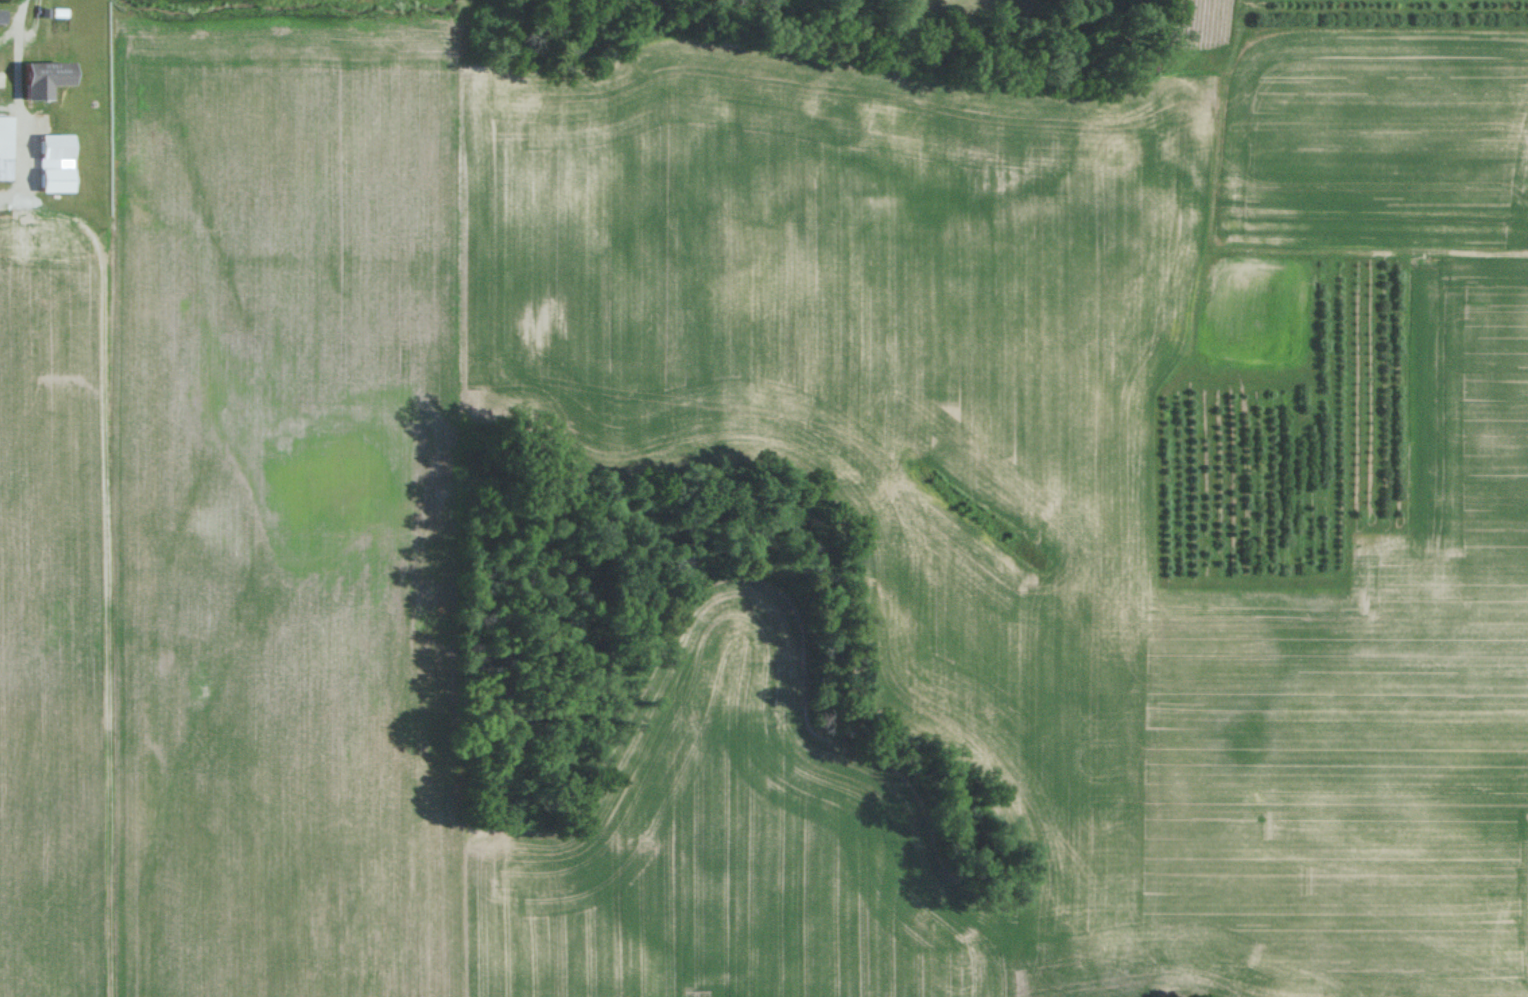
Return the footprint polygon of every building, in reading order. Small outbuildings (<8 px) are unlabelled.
[(43,99),(43,84),(60,84),(60,64),(20,64),(20,99),(43,99)] [(64,158),(64,134),(34,134),(34,158),(64,158)] [(65,192),(65,168),(34,168),(34,192),(65,192)]
